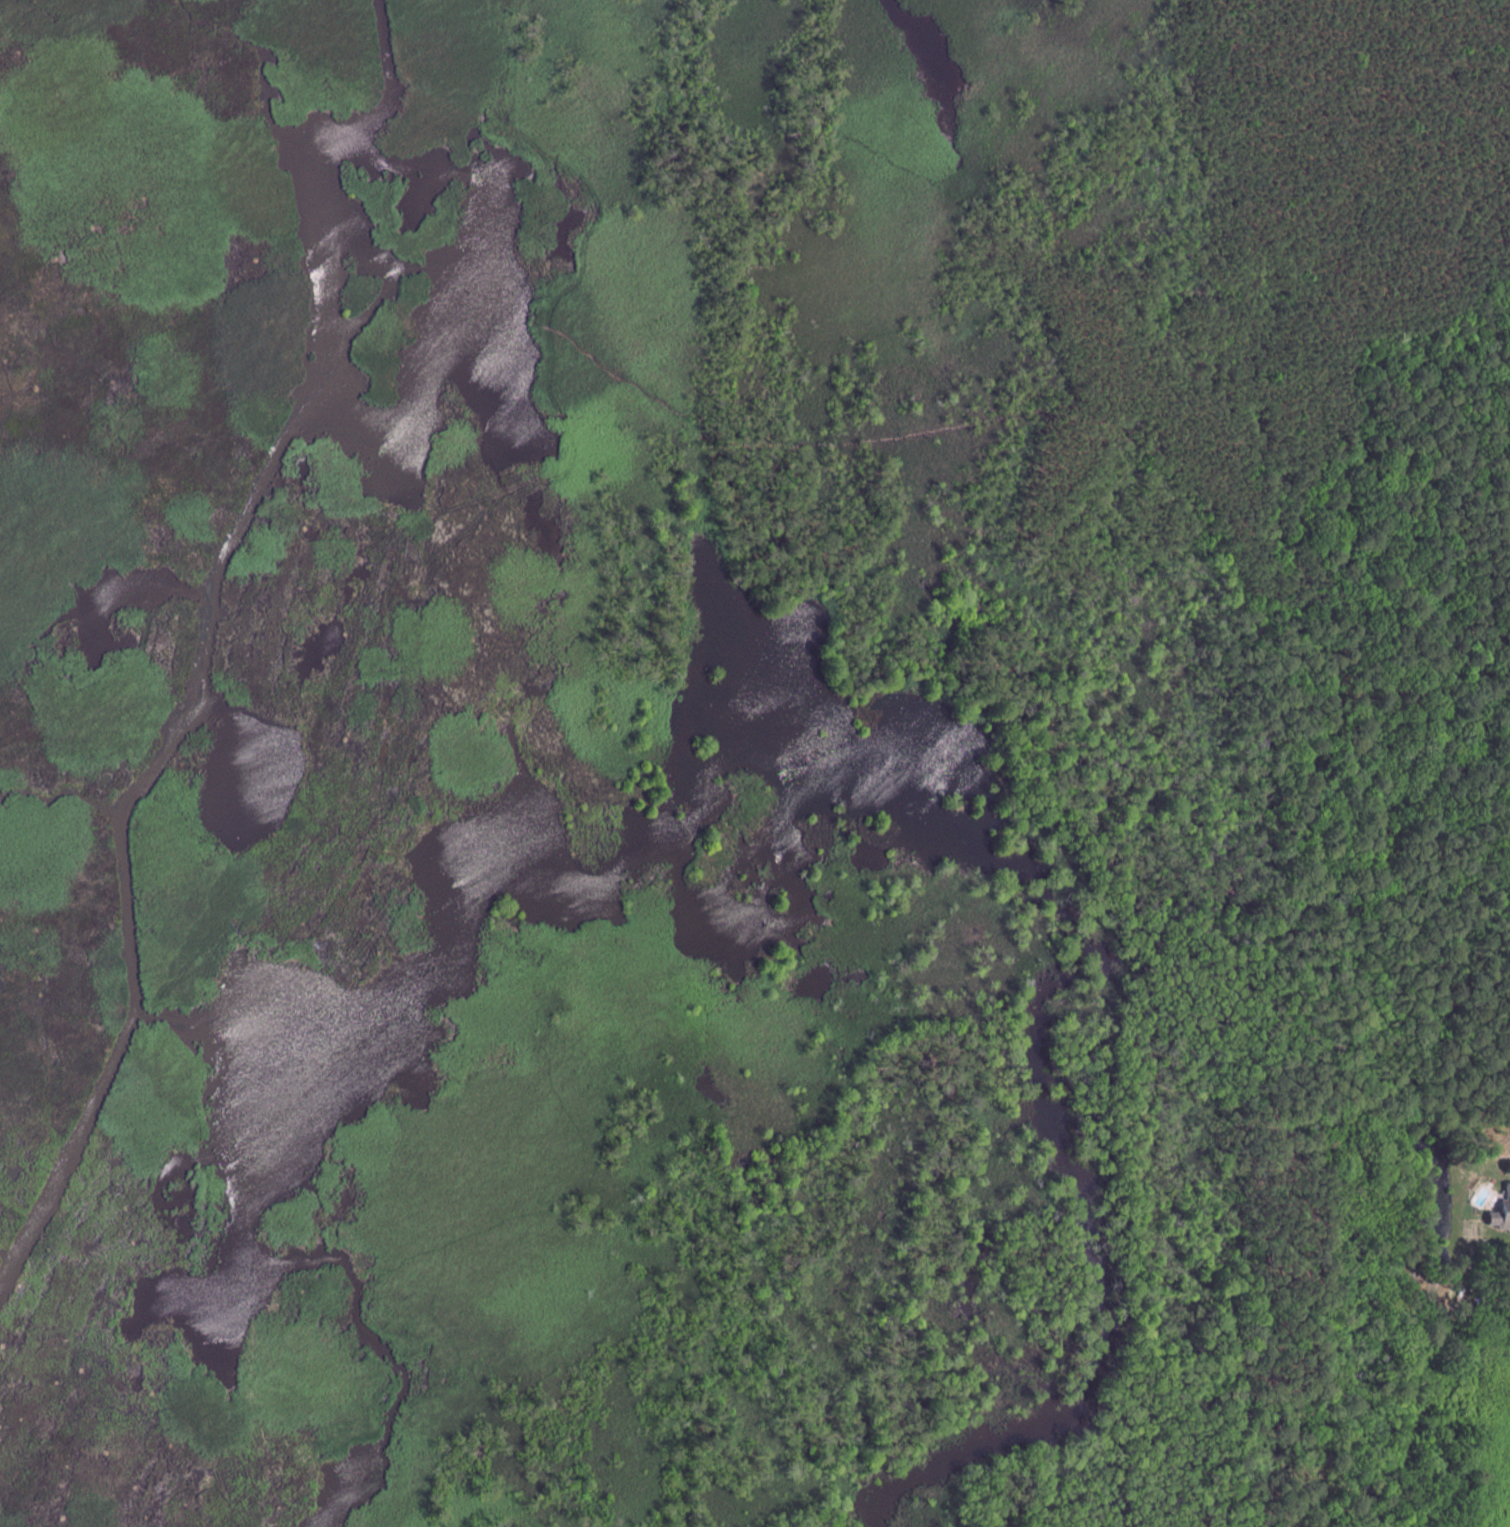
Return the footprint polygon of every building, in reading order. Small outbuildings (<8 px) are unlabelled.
[(1506,1181),(1509,1181),(1509,1226),(1490,1226),(1489,1212),(1501,1212),(1501,1199),(1506,1199),(1506,1181)]
